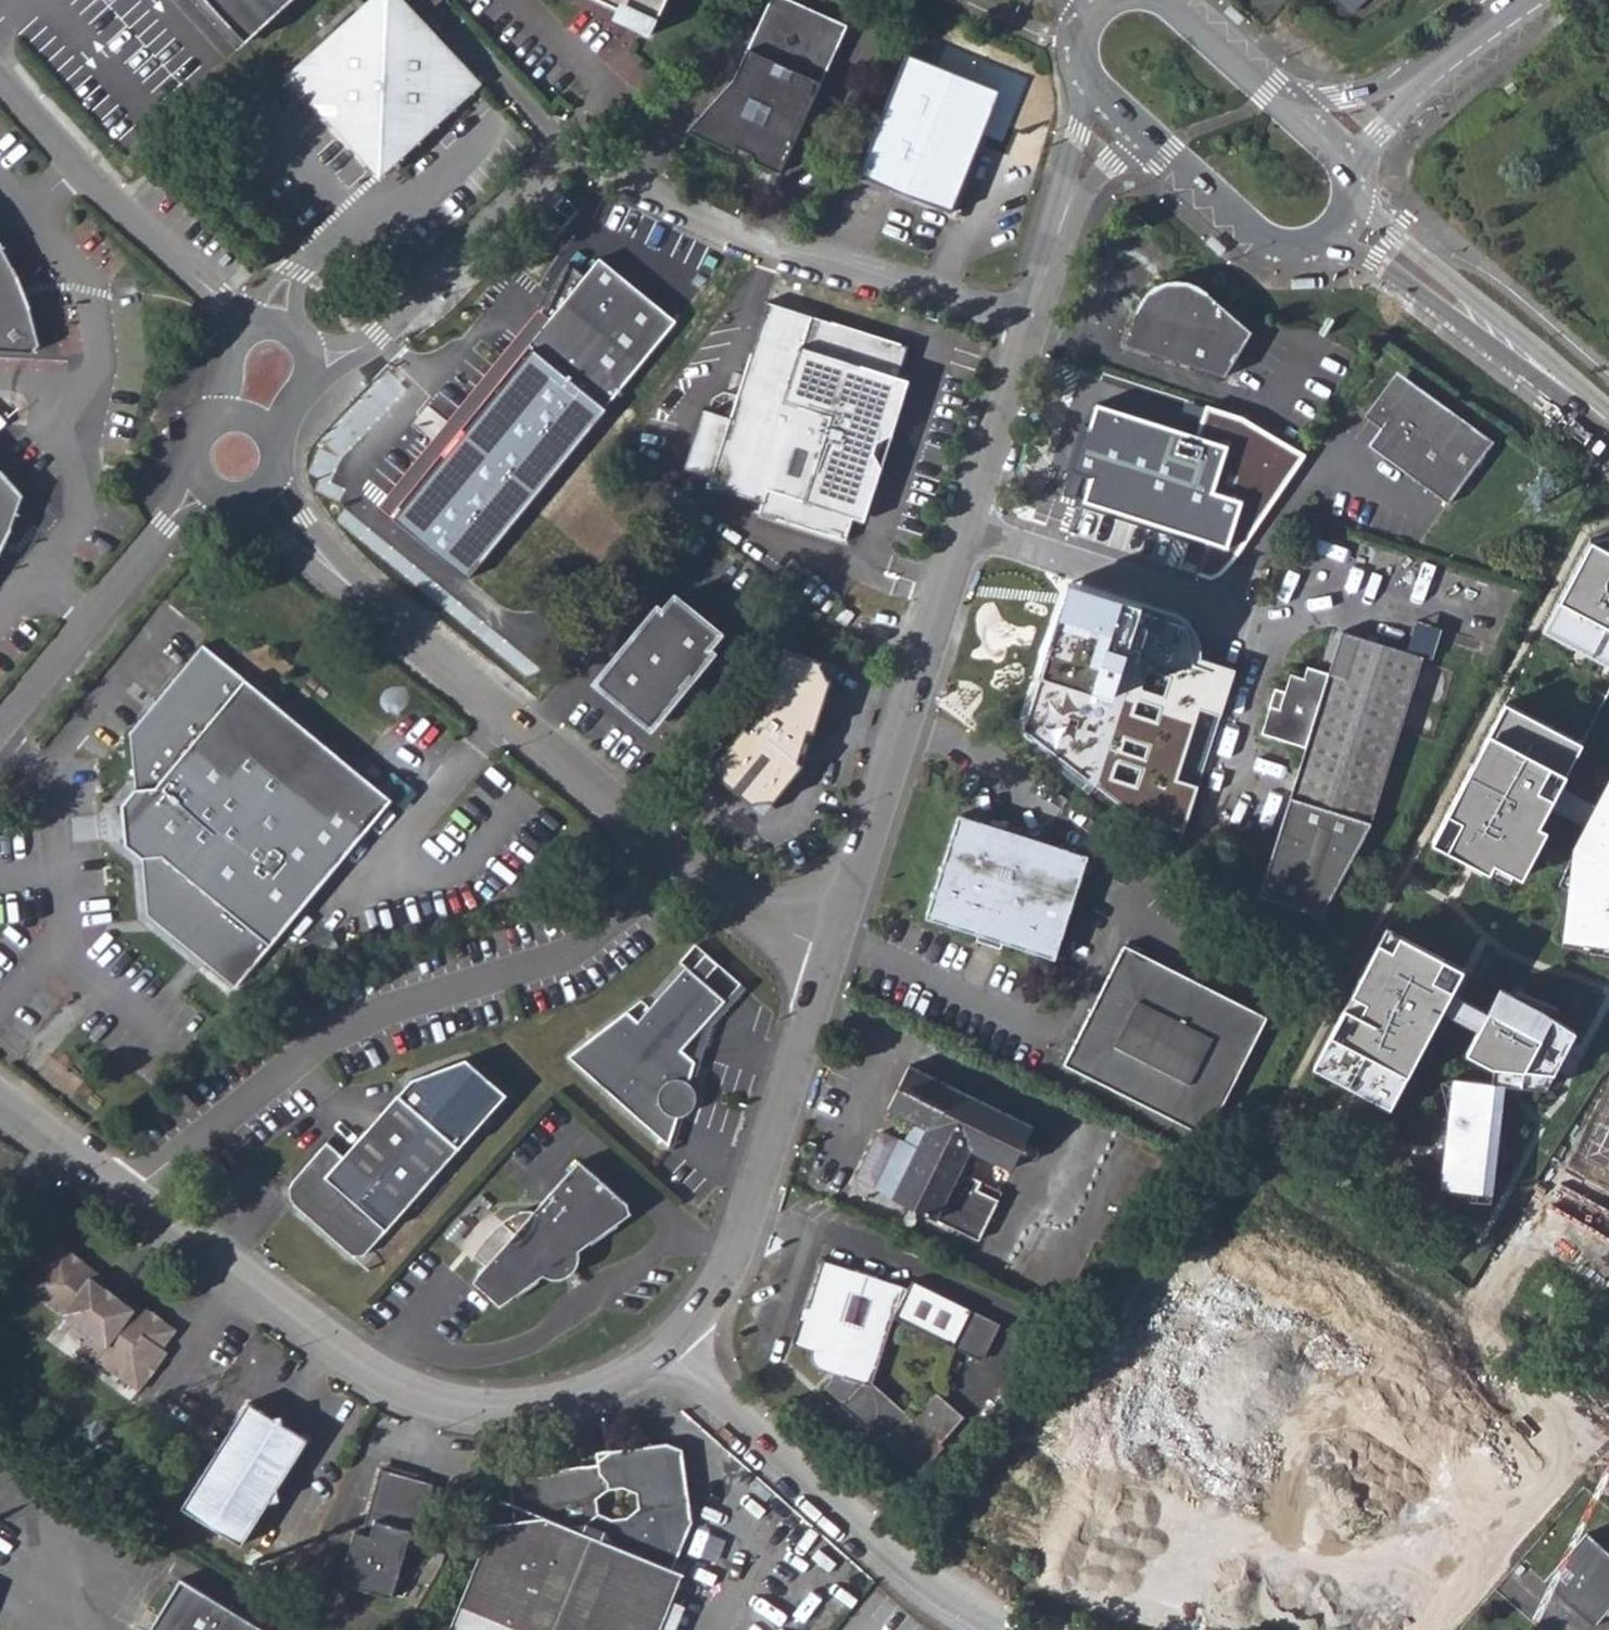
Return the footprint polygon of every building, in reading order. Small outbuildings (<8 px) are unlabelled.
[(249,32),(284,0),(219,0),(249,32)] [(290,68),(383,167),(478,76),(418,14),(409,4),(412,0),(364,0),(290,68)] [(409,4),(418,14),(433,0),(412,0),(409,4)] [(655,18),(663,0),(615,0),(655,18)] [(820,80),(846,23),(797,0),(767,0),(746,46),(734,73),(686,128),(732,149),(734,144),(749,150),(751,158),(778,170),(820,80)] [(1352,9),(1363,0),(1345,0),(1352,9)] [(1233,3),(1227,9),(1241,23),(1247,16),(1233,3)] [(903,51),(853,175),(943,211),(982,116),(989,115),(997,96),(992,81),(974,73),(964,75),(903,51)] [(33,339),(41,332),(20,264),(0,229),(0,342),(33,339)] [(1215,234),(1208,241),(1222,253),(1229,246),(1215,234)] [(604,403),(672,318),(595,256),(580,274),(563,262),(549,279),(540,296),(536,312),(537,333),(542,347),(552,362),(604,403)] [(1132,345),(1231,377),(1257,332),(1196,283),(1177,280),(1158,288),(1147,300),(1132,345)] [(758,515),(842,542),(903,350),(765,305),(728,422),(700,413),(681,472),(710,482),(708,487),(761,504),(758,515)] [(1389,419),(1373,441),(1454,499),(1498,435),(1441,394),(1437,400),(1402,375),(1378,410),(1389,419)] [(378,511),(482,598),(517,555),(495,538),(512,518),(533,535),(568,493),(463,407),(428,449),(448,466),(432,486),(412,470),(378,511)] [(1089,410),(1082,432),(1090,435),(1097,412),(1089,410)] [(1223,451),(1097,412),(1090,435),(1082,432),(1068,477),(1079,480),(1072,503),(1174,536),(1177,525),(1211,536),(1218,511),(1210,498),(1223,451)] [(139,463),(130,455),(119,469),(128,477),(139,463)] [(11,536),(25,500),(0,472),(0,555),(11,536)] [(1608,697),(1608,537),(1590,542),(1432,841),(1512,884),(1608,697)] [(660,605),(607,670),(662,714),(714,649),(710,645),(722,630),(677,593),(664,609),(660,605)] [(852,628),(860,617),(848,609),(841,620),(852,628)] [(1055,749),(1107,764),(1099,790),(1163,810),(1191,718),(1127,699),(1123,714),(1103,708),(1123,642),(1058,622),(1053,629),(1049,634),(1045,639),(1041,641),(1036,642),(1029,643),(1022,642),(1017,642),(996,708),(1061,727),(1055,749)] [(1288,682),(1283,700),(1278,716),(1268,714),(1260,740),(1303,754),(1287,805),(1256,903),(1317,924),(1368,831),(1422,663),(1339,639),(1326,680),(1305,674),(1301,687),(1288,682)] [(240,989),(395,798),(206,645),(134,732),(139,791),(125,809),(128,848),(146,862),(146,863),(152,917),(240,989)] [(710,773),(759,812),(807,757),(831,677),(792,663),(780,659),(772,684),(760,722),(747,739),(741,734),(710,773)] [(1273,698),(1268,714),(1278,716),(1283,700),(1273,698)] [(1574,843),(1563,937),(1608,941),(1608,780),(1574,843)] [(1090,863),(961,822),(926,926),(1056,968),(1090,863)] [(1464,965),(1387,926),(1312,1067),(1390,1110),(1464,965)] [(1266,1017),(1124,950),(1063,1071),(1198,1134),(1221,1107),(1266,1017)] [(696,1063),(684,1055),(728,1005),(689,970),(640,1024),(629,1015),(569,1059),(669,1149),(680,1119),(686,1117),(693,1109),(695,1095),(690,1088),(696,1063)] [(1542,1005),(1499,982),(1465,1049),(1493,1065),(1492,1077),(1452,1073),(1441,1195),(1493,1201),(1505,1083),(1518,1085),(1546,1089),(1576,1028),(1542,1005)] [(366,1257),(509,1101),(468,1063),(412,1084),(347,1156),(330,1141),(290,1186),(289,1196),(294,1203),(353,1256),(366,1257)] [(877,1198),(981,1248),(1000,1208),(969,1193),(983,1163),(1012,1177),(1033,1132),(907,1073),(885,1118),(918,1134),(910,1151),(901,1146),(884,1139),(879,1141),(856,1189),(877,1198)] [(1590,1156),(1608,1165),(1608,1117),(1590,1156)] [(577,1161),(532,1212),(521,1211),(506,1218),(487,1234),(476,1257),(487,1266),(472,1282),(498,1307),(544,1276),(554,1277),(570,1274),(578,1263),(578,1251),(630,1215),(577,1161)] [(82,1353),(142,1397),(169,1359),(164,1355),(177,1337),(155,1321),(133,1305),(122,1306),(105,1294),(106,1284),(60,1251),(29,1293),(91,1340),(82,1353)] [(897,1327),(955,1355),(975,1317),(916,1288),(910,1301),(906,1300),(907,1297),(880,1288),(882,1283),(861,1276),(859,1282),(832,1273),(826,1291),(824,1290),(814,1317),(819,1319),(814,1334),(799,1329),(792,1350),(815,1358),(814,1364),(815,1369),(817,1371),(822,1376),(835,1380),(831,1389),(826,1395),(842,1410),(839,1414),(869,1439),(872,1435),(920,1477),(940,1453),(938,1452),(963,1423),(934,1398),(909,1427),(867,1391),(863,1389),(878,1370),(873,1366),(888,1348),(883,1344),(897,1327)] [(1001,1330),(975,1317),(955,1355),(983,1369),(1001,1330)] [(247,1411),(180,1516),(240,1555),(268,1512),(280,1509),(278,1497),(308,1448),(285,1434),(282,1424),(273,1427),(247,1411)] [(599,1464),(509,1474),(515,1521),(492,1523),(449,1629),(661,1629),(685,1572),(673,1567),(677,1559),(693,1521),(683,1449),(666,1442),(609,1450),(599,1460),(599,1464)] [(389,1611),(407,1557),(414,1560),(433,1494),(383,1479),(364,1540),(362,1545),(354,1542),(337,1593),(389,1611)] [(1587,1535),(1545,1584),(1596,1629),(1608,1613),(1608,1554),(1587,1535)] [(688,1563),(677,1559),(673,1567),(685,1572),(688,1563)] [(144,1629),(265,1629),(179,1575),(144,1629)]
